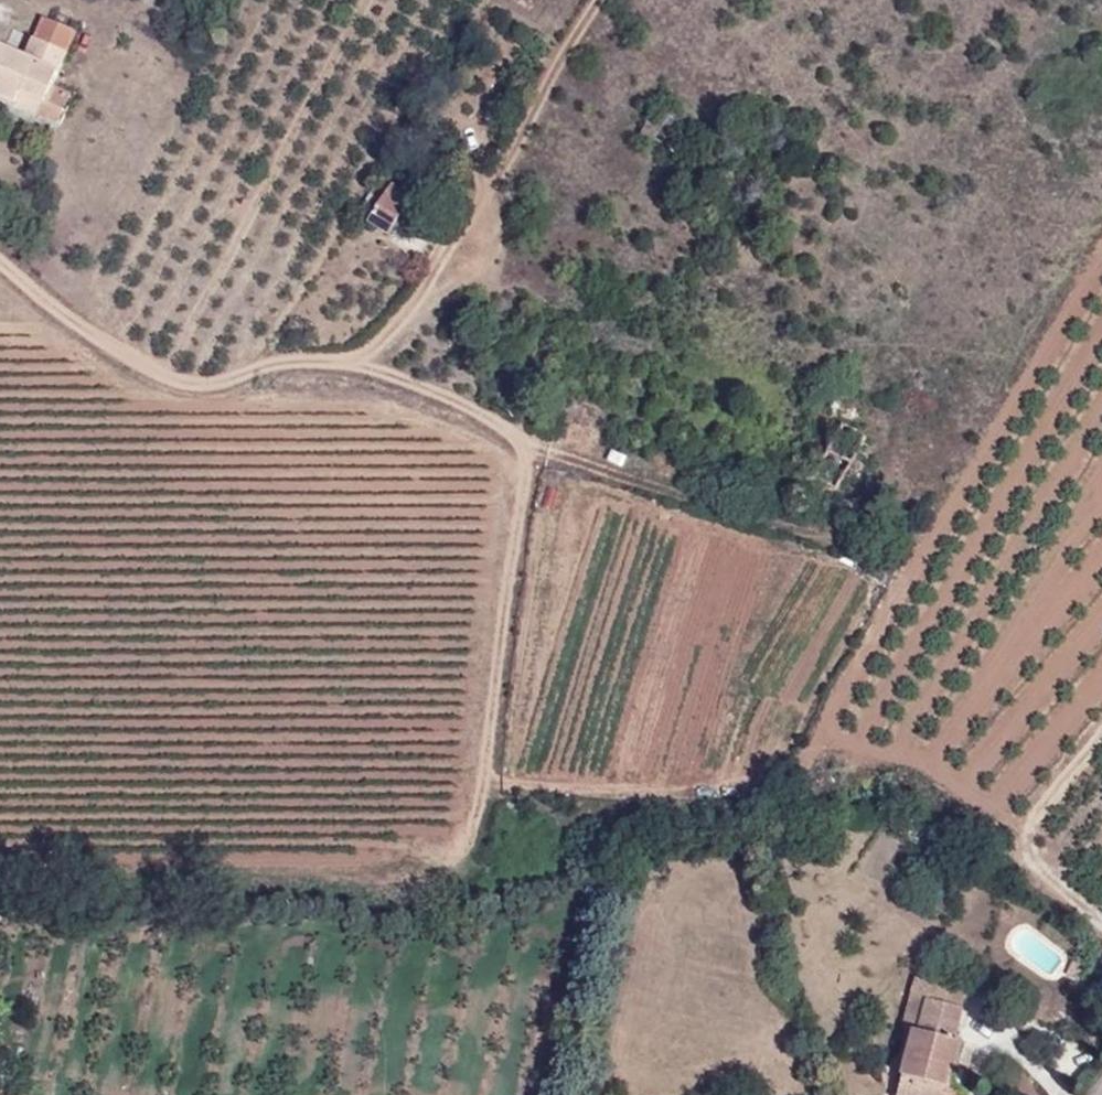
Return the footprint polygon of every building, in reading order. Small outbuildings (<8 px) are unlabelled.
[(45,103),(76,32),(44,18),(26,58),(0,46),(0,98),(18,105),(23,93),(45,103)] [(23,93),(18,105),(59,124),(71,96),(52,88),(45,103),(23,93)] [(391,185),(368,222),(390,236),(409,205),(400,198),(404,193),(391,185)] [(827,452),(812,476),(837,491),(852,464),(827,452)] [(929,1001),(963,1009),(967,992),(918,979),(916,979),(904,1028),(916,1031),(919,1033),(929,1001)] [(962,1013),(963,1009),(929,1001),(919,1033),(916,1031),(898,1094),(948,1094),(949,1094),(944,1093),(950,1068),(954,1069),(961,1043),(954,1041),(962,1013)] [(954,1069),(950,1068),(944,1093),(949,1094),(948,1094),(961,1094),(963,1089),(950,1085),(954,1069)]
